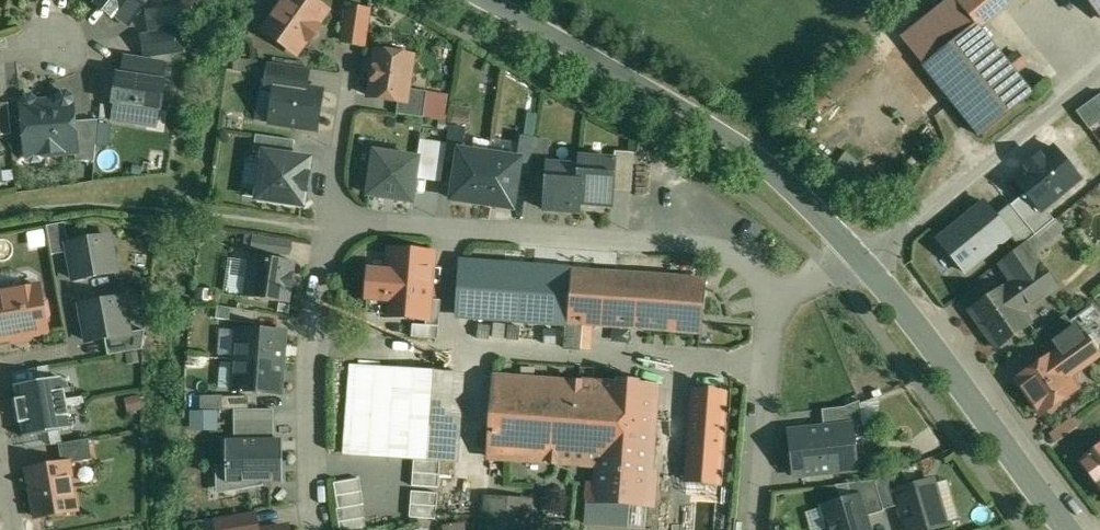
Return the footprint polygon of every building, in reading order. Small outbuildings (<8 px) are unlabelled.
[(98,5),(112,16),(116,10),(132,23),(149,0),(102,0),(98,5)] [(313,0),(286,0),(280,2),(276,6),(274,12),(273,17),(264,30),(297,53),(308,39),(311,41),(320,27),(317,25),(328,11),(313,0)] [(976,24),(977,24),(980,28),(1013,0),(956,0),(976,24)] [(1099,12),(1099,0),(1090,0),(1099,12)] [(193,6),(165,10),(168,31),(169,31),(190,28),(193,6)] [(370,10),(349,7),(347,19),(368,22),(370,10)] [(980,28),(977,24),(976,24),(924,66),(978,138),(1033,94),(980,28)] [(190,28),(169,31),(171,46),(188,44),(190,28)] [(857,43),(800,99),(822,121),(879,65),(857,43)] [(413,57),(377,51),(371,97),(399,101),(406,102),(408,89),(413,57)] [(164,63),(126,57),(123,75),(118,74),(114,103),(116,103),(114,121),(148,126),(151,108),(161,110),(166,81),(161,81),(164,63)] [(309,69),(270,63),(267,87),(277,89),(277,85),(306,89),(309,69)] [(306,89),(277,85),(277,89),(271,123),(317,130),(323,91),(306,89)] [(428,92),(408,89),(406,102),(399,101),(397,114),(424,118),(428,92)] [(24,101),(23,103),(28,156),(34,162),(41,161),(45,155),(76,152),(78,152),(75,122),(73,99),(72,97),(70,95),(68,94),(65,94),(63,94),(61,96),(59,99),(59,101),(37,103),(36,101),(35,99),(32,97),(30,97),(27,97),(25,99),(24,101)] [(1076,112),(1090,130),(1099,123),(1099,95),(1076,112)] [(0,105),(0,136),(12,135),(10,104),(0,105)] [(468,112),(454,110),(452,127),(465,129),(468,112)] [(99,120),(75,122),(78,152),(76,152),(77,161),(96,162),(99,120)] [(452,127),(450,127),(445,161),(458,164),(460,150),(462,151),(465,129),(452,127)] [(296,141),(257,135),(254,152),(265,154),(265,153),(293,158),(296,141)] [(537,140),(522,138),(519,159),(521,159),(519,173),(532,174),(537,140)] [(1047,211),(1084,181),(1054,144),(1011,178),(1024,194),(1042,215),(1047,211)] [(462,151),(460,150),(458,164),(453,199),(483,204),(491,155),(462,151)] [(417,158),(375,152),(369,194),(411,201),(417,158)] [(293,158),(265,153),(265,154),(259,198),(303,205),(305,191),(307,191),(310,174),(308,174),(310,160),(293,158)] [(519,159),(491,155),(483,204),(514,208),(519,173),(521,159),(519,159)] [(615,160),(581,157),(581,166),(582,166),(579,204),(580,204),(612,206),(615,160)] [(581,166),(549,164),(545,210),(579,213),(580,204),(579,204),(582,166),(581,166)] [(1042,215),(1024,194),(1010,204),(1034,235),(1053,220),(1047,211),(1042,215)] [(1010,235),(995,216),(984,202),(938,240),(965,273),(1010,235)] [(1010,204),(995,216),(1010,235),(1019,246),(1034,235),(1010,204)] [(66,223),(48,226),(53,255),(70,252),(69,244),(70,244),(66,223)] [(70,244),(69,244),(70,252),(75,280),(117,273),(110,236),(70,244)] [(269,238),(254,236),(252,250),(267,252),(269,238)] [(1026,243),(1001,264),(1014,282),(1040,263),(1026,243)] [(389,273),(369,272),(365,314),(426,319),(432,253),(391,250),(389,273)] [(297,262),(251,255),(245,297),(291,304),(297,262)] [(573,270),(462,262),(458,315),(568,323),(573,270)] [(1014,282),(1006,287),(1005,286),(971,311),(998,349),(1032,324),(1024,312),(1058,288),(1040,263),(1014,282)] [(704,280),(573,270),(568,323),(699,333),(704,280)] [(13,338),(16,341),(30,338),(33,335),(48,332),(46,321),(50,316),(48,301),(42,298),(40,287),(0,294),(0,340),(13,338)] [(124,298),(82,306),(88,342),(105,339),(130,334),(130,332),(124,298)] [(257,312),(232,308),(230,321),(256,324),(257,312)] [(1066,315),(1047,331),(1061,351),(1082,336),(1072,322),(1066,315)] [(419,321),(418,334),(440,337),(442,324),(419,321)] [(285,332),(239,329),(237,360),(283,363),(285,332)] [(130,334),(105,339),(108,355),(141,349),(145,330),(130,332),(130,334)] [(1061,351),(1020,380),(1043,412),(1075,389),(1066,377),(1096,356),(1082,336),(1061,351)] [(283,363),(237,360),(235,390),(281,393),(283,363)] [(462,374),(382,368),(375,457),(456,462),(462,374)] [(495,376),(490,457),(491,457),(486,529),(530,529),(531,505),(559,507),(563,462),(598,465),(596,484),(589,483),(586,523),(629,526),(631,503),(648,504),(648,502),(653,501),(655,483),(649,481),(656,388),(495,376)] [(61,377),(14,385),(22,437),(70,429),(61,377)] [(729,394),(699,391),(693,466),(723,469),(729,394)] [(250,396),(223,397),(224,410),(250,409),(250,396)] [(223,397),(202,397),(202,410),(224,410),(223,397)] [(861,401),(845,407),(823,410),(825,428),(852,426),(853,427),(863,426),(861,401)] [(825,428),(791,432),(795,468),(791,469),(792,476),(857,469),(856,455),(864,454),(862,438),(854,439),(853,427),(852,426),(825,428)] [(58,445),(62,464),(68,462),(68,463),(92,459),(88,439),(58,445)] [(282,439),(225,440),(226,482),(283,482),(282,439)] [(1080,461),(1099,488),(1099,445),(1080,461)] [(62,464),(28,470),(36,517),(77,510),(68,463),(68,462),(62,464)] [(903,470),(875,481),(884,510),(901,505),(897,491),(908,487),(903,470)] [(366,478),(340,480),(344,526),(370,524),(366,478)] [(897,491),(901,505),(908,529),(931,529),(947,525),(933,480),(908,487),(897,491)] [(875,481),(848,484),(852,498),(860,496),(866,517),(885,511),(884,510),(875,481)] [(412,490),(412,517),(442,517),(442,490),(412,490)] [(825,507),(832,529),(870,529),(866,517),(860,496),(852,498),(825,507)] [(217,519),(219,529),(259,529),(255,512),(217,519)]
